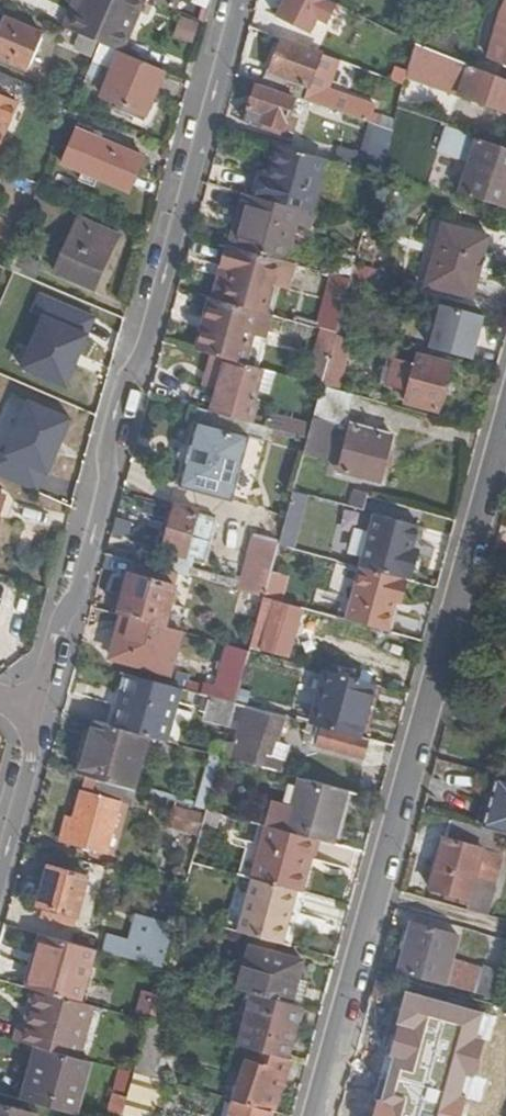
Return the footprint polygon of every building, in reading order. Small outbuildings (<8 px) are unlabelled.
[(62,28),(66,30),(79,0),(74,0),(62,28)] [(66,30),(101,44),(124,54),(146,0),(79,0),(66,30)] [(177,11),(181,0),(151,0),(177,11)] [(335,3),(328,0),(276,0),(267,19),(317,42),(335,3)] [(0,28),(0,59),(28,71),(44,35),(4,18),(0,28)] [(189,43),(196,24),(178,18),(171,37),(189,43)] [(259,89),(365,126),(372,109),(317,88),(326,63),(320,61),(321,56),(283,41),(271,76),(265,75),(259,89)] [(457,96),(505,115),(505,83),(416,48),(416,49),(408,78),(457,96)] [(165,76),(115,69),(102,99),(147,118),(165,76)] [(16,83),(0,76),(0,148),(17,109),(15,107),(16,83)] [(446,126),(457,96),(408,78),(404,92),(441,104),(435,123),(446,126)] [(255,90),(243,123),(258,129),(260,125),(283,132),(293,103),(255,90)] [(404,92),(399,110),(435,123),(441,104),(404,92)] [(392,134),(375,129),(371,140),(389,146),(392,134)] [(504,209),(505,202),(505,153),(450,132),(441,156),(468,165),(459,194),(504,209)] [(79,133),(64,166),(129,194),(144,161),(79,133)] [(256,198),(302,211),(310,213),(325,161),(276,148),(268,176),(262,175),(256,198)] [(252,197),(243,194),(229,247),(235,249),(237,250),(252,197)] [(252,197),(237,250),(283,262),(287,263),(302,211),(256,198),(252,197)] [(79,222),(57,273),(95,289),(112,248),(98,243),(102,232),(79,222)] [(486,240),(444,229),(427,286),(469,297),(486,240)] [(116,238),(102,232),(98,243),(112,248),(116,238)] [(235,249),(229,247),(214,298),(225,301),(234,270),(229,268),(235,249)] [(225,301),(268,314),(283,262),(237,250),(235,249),(229,268),(234,270),(225,301)] [(7,271),(34,283),(42,267),(14,255),(7,271)] [(343,256),(337,277),(352,281),(357,261),(343,256)] [(0,268),(0,309),(27,320),(41,286),(34,283),(7,271),(4,270),(0,268)] [(337,334),(352,281),(337,277),(335,276),(320,329),(321,329),(337,334)] [(213,356),(227,360),(256,368),(271,315),(268,314),(225,301),(214,298),(212,298),(198,352),(213,356)] [(440,305),(428,348),(470,360),(482,317),(440,305)] [(89,339),(59,327),(52,343),(82,356),(89,339)] [(337,334),(321,329),(315,351),(331,355),(336,339),(337,334)] [(351,342),(336,339),(331,355),(323,387),(322,388),(338,392),(351,342)] [(323,387),(331,355),(315,351),(306,382),(323,387)] [(204,385),(219,389),(227,360),(213,356),(204,385)] [(436,411),(448,367),(415,358),(412,368),(391,363),(384,388),(406,393),(403,402),(436,411)] [(212,415),(247,425),(254,402),(249,401),(253,390),(266,394),(273,372),(256,368),(227,360),(219,389),(212,415)] [(322,388),(314,418),(345,427),(354,397),(338,392),(322,388)] [(0,411),(0,481),(39,493),(64,414),(5,395),(0,411)] [(270,416),(266,430),(308,441),(310,434),(311,427),(270,416)] [(262,442),(198,425),(181,488),(244,506),(262,442)] [(352,428),(338,473),(378,484),(391,438),(352,428)] [(322,438),(310,434),(308,441),(303,456),(294,491),(310,496),(318,470),(313,469),(322,438)] [(283,450),(303,456),(308,441),(286,436),(283,450)] [(164,553),(184,559),(196,514),(177,508),(164,553)] [(212,519),(196,514),(184,559),(200,563),(212,519)] [(374,516),(360,567),(361,567),(400,579),(410,581),(416,558),(410,557),(413,549),(419,528),(374,516)] [(245,537),(238,590),(282,595),(285,576),(269,574),(273,541),(245,537)] [(361,567),(347,622),(385,632),(400,579),(361,567)] [(130,578),(119,617),(122,619),(163,629),(173,590),(130,578)] [(276,605),(263,651),(283,656),(295,610),(276,605)] [(163,629),(122,619),(116,641),(121,642),(116,662),(168,677),(180,634),(163,629)] [(205,686),(202,697),(208,698),(235,706),(249,653),(226,647),(214,689),(205,686)] [(344,661),(340,678),(377,688),(382,689),(387,673),(344,661)] [(340,678),(323,673),(309,725),(363,740),(377,688),(340,678)] [(180,691),(123,676),(118,695),(124,697),(121,708),(117,708),(111,730),(149,740),(165,744),(180,691)] [(235,706),(208,698),(202,722),(229,729),(235,706)] [(229,729),(220,759),(277,775),(285,749),(275,747),(283,718),(235,706),(229,729)] [(134,792),(149,740),(111,730),(92,724),(77,777),(134,792)] [(309,725),(307,725),(303,739),(320,744),(318,748),(361,760),(367,740),(363,740),(309,725)] [(220,759),(210,757),(195,809),(205,812),(220,759)] [(349,795),(277,775),(274,785),(296,791),(284,833),(316,842),(334,847),(349,795)] [(498,781),(485,832),(505,838),(505,783),(498,781)] [(119,806),(81,796),(74,823),(66,820),(60,842),(104,855),(119,806)] [(192,808),(175,804),(169,827),(185,832),(192,808)] [(505,860),(505,838),(485,832),(448,822),(430,891),(457,897),(455,904),(463,906),(462,912),(489,919),(505,860)] [(314,849),(316,842),(284,833),(265,828),(251,879),(297,891),(309,848),(314,849)] [(302,893),(314,849),(309,848),(297,891),(302,893)] [(48,869),(37,908),(51,912),(48,922),(72,928),(86,880),(48,869)] [(231,907),(225,928),(238,932),(282,945),(290,947),(305,894),(302,893),(297,891),(251,879),(245,877),(236,909),(231,907)] [(108,938),(104,954),(162,969),(173,929),(136,919),(130,944),(108,938)] [(411,926),(399,972),(495,999),(502,976),(449,961),(456,939),(411,926)] [(30,990),(38,992),(80,1003),(95,951),(44,938),(30,990)] [(238,990),(253,995),(300,1008),(306,986),(295,983),(300,964),(250,949),(238,990)] [(388,987),(377,984),(372,1000),(383,1003),(388,987)] [(78,1059),(93,1007),(80,1003),(38,992),(28,1029),(19,1026),(14,1043),(35,1048),(78,1059)] [(250,1051),(284,1060),(289,1043),(292,1037),(300,1008),(253,995),(238,1048),(250,1051)] [(170,1003),(154,999),(147,1022),(147,1023),(163,1028),(170,1003)] [(499,1008),(497,1007),(476,1082),(505,1090),(505,1009),(499,1008)] [(404,1110),(428,1022),(390,1011),(361,1115),(402,1115),(404,1110)] [(163,1028),(147,1023),(133,1074),(148,1078),(166,1083),(168,1078),(152,1073),(165,1028),(163,1028)] [(78,1059),(35,1048),(21,1102),(74,1115),(88,1062),(78,1059)] [(121,1050),(118,1063),(131,1066),(134,1053),(121,1050)] [(272,1113),(274,1113),(284,1079),(280,1078),(286,1060),(284,1060),(250,1051),(235,1102),(272,1113)] [(431,1115),(457,1115),(465,1064),(434,1059),(424,1115),(431,1115)] [(133,1074),(120,1071),(107,1115),(122,1115),(133,1074)] [(148,1078),(133,1074),(122,1115),(137,1115),(148,1078)] [(272,1113),(235,1102),(231,1115),(271,1115),(272,1113)] [(144,1115),(161,1115),(163,1109),(147,1104),(144,1115)]
